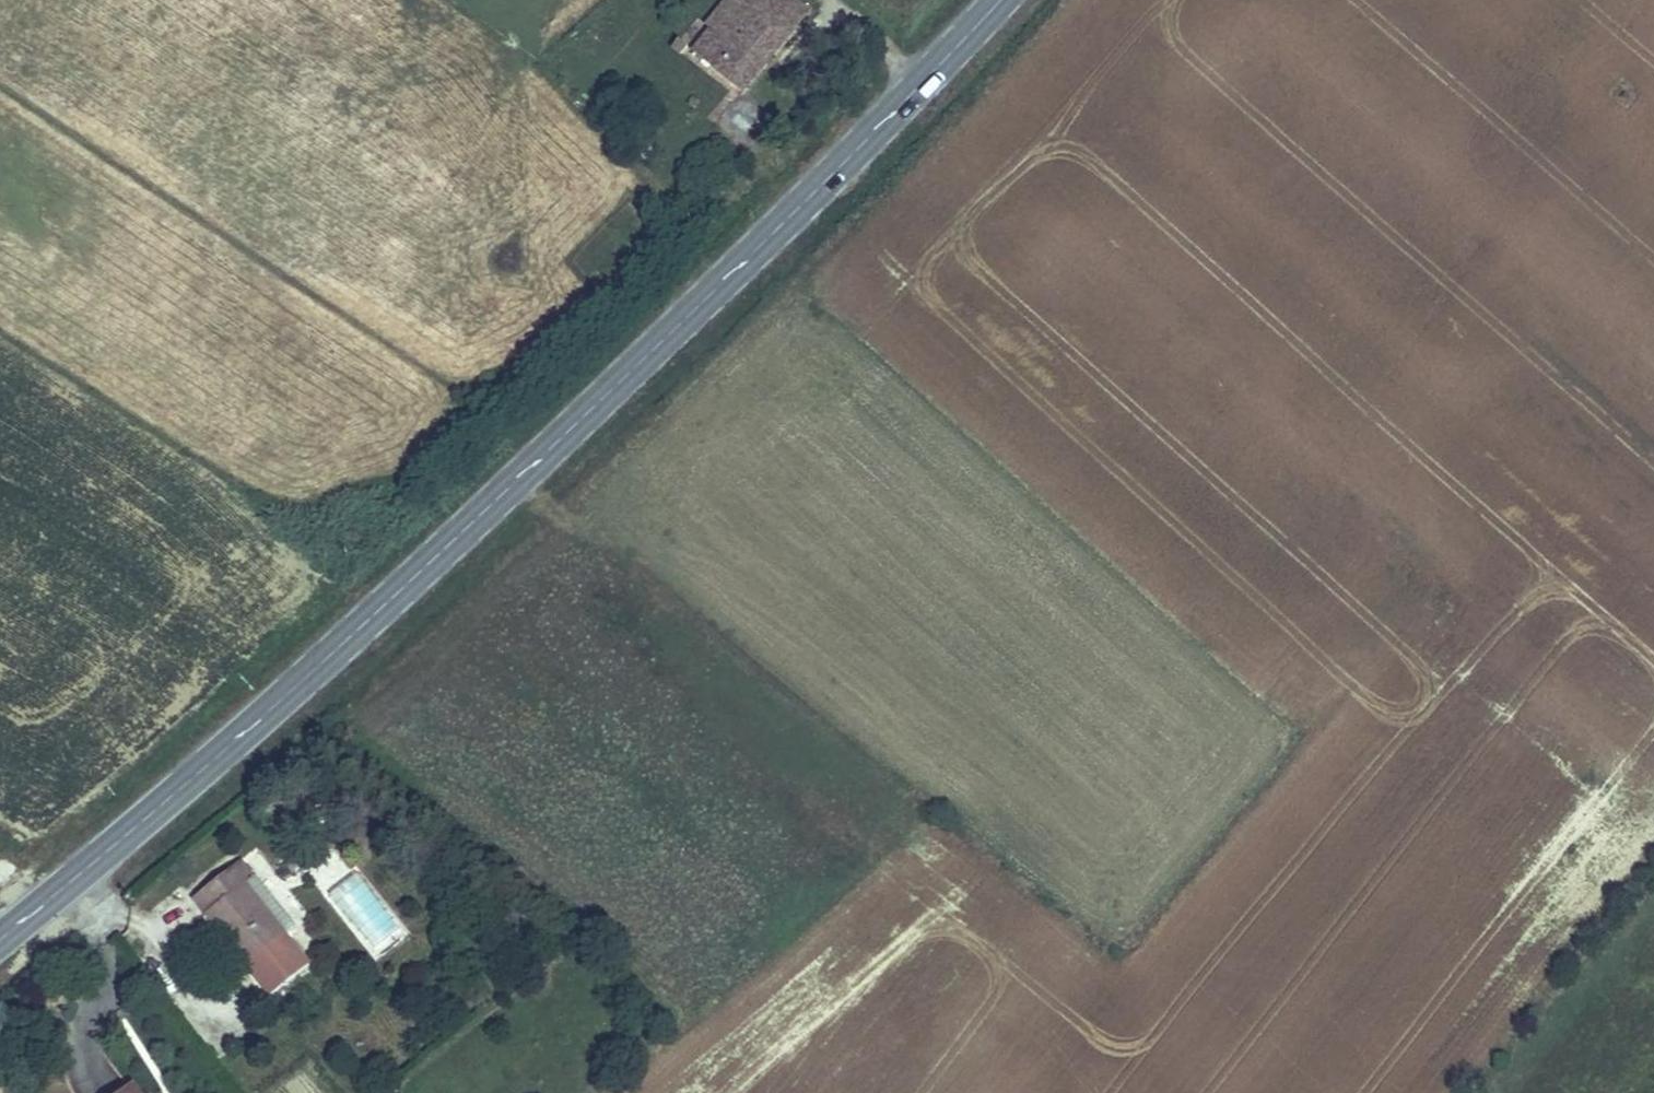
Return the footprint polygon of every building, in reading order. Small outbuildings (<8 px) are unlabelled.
[(807,10),(790,0),(739,0),(714,37),(698,61),(752,95),(807,10)] [(739,0),(730,0),(709,34),(714,37),(739,0)] [(685,65),(691,57),(682,51),(676,59),(685,65)] [(356,917),(382,951),(403,935),(377,901),(356,917)] [(287,907),(237,950),(316,1044),(358,1008),(294,932),(302,925),(287,907)]
